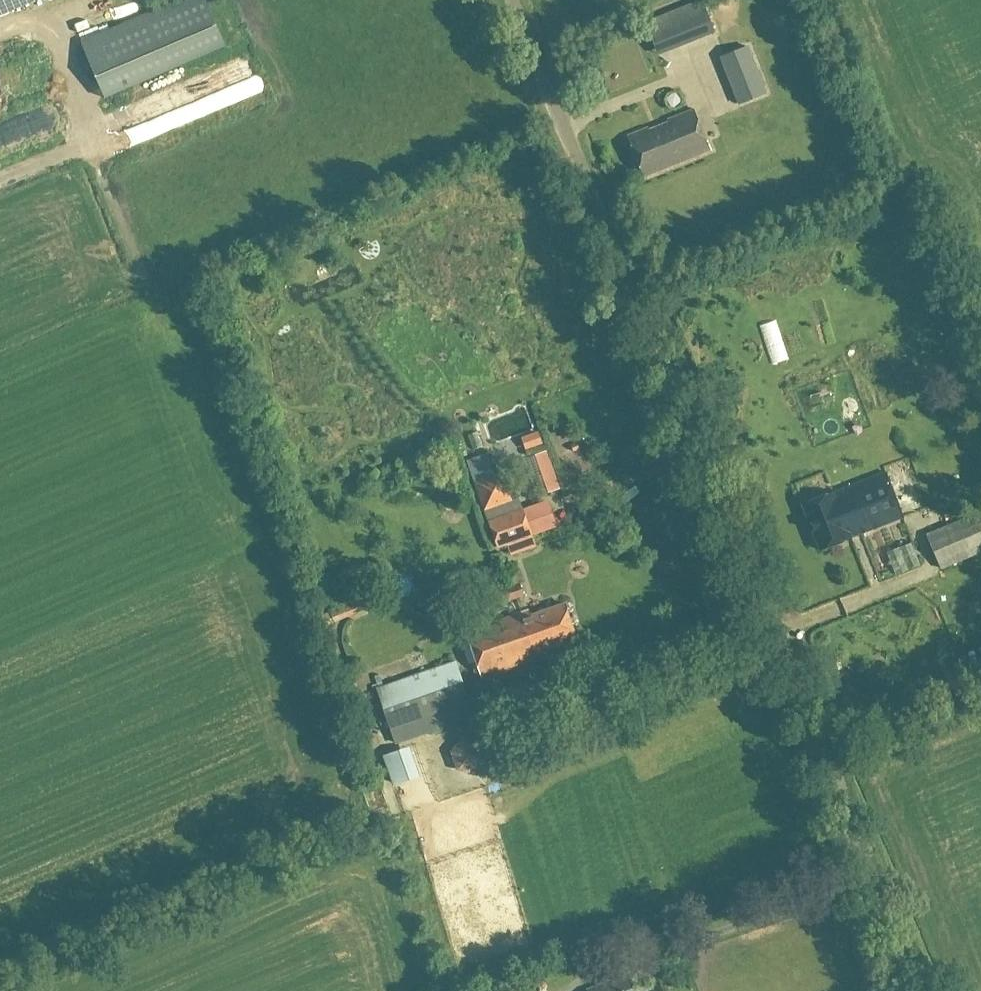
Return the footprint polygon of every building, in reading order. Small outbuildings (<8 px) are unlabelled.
[(29,0),(0,0),(0,12),(29,0)] [(207,0),(182,0),(83,42),(107,97),(227,46),(207,0)] [(104,5),(101,0),(86,0),(92,11),(104,5)] [(714,33),(702,0),(645,22),(658,56),(714,33)] [(767,94),(749,46),(719,57),(738,105),(767,94)] [(33,80),(24,54),(0,63),(0,92),(33,80)] [(628,137),(644,178),(711,150),(694,110),(628,137)] [(105,137),(116,132),(110,117),(99,121),(105,137)] [(8,148),(0,132),(0,152),(8,148)] [(546,451),(534,455),(547,493),(560,489),(546,451)] [(886,472),(832,493),(801,504),(819,552),(850,540),(850,539),(903,518),(886,472)] [(475,483),(485,510),(511,501),(502,474),(475,483)] [(498,548),(532,536),(523,509),(489,521),(498,548)] [(926,535),(942,570),(980,553),(980,511),(926,535)] [(524,595),(519,582),(495,591),(500,604),(524,595)] [(334,623),(390,599),(385,589),(329,613),(334,623)] [(520,613),(536,660),(553,654),(551,647),(577,638),(565,604),(531,615),(529,610),(520,613)] [(536,660),(520,613),(465,632),(481,678),(536,660)] [(606,655),(601,664),(610,669),(615,661),(606,655)] [(395,744),(473,717),(454,661),(376,688),(395,744)] [(462,735),(457,731),(443,749),(449,768),(455,767),(458,773),(477,774),(489,758),(484,740),(462,735)] [(400,751),(386,755),(396,784),(410,780),(400,752),(400,751)]
